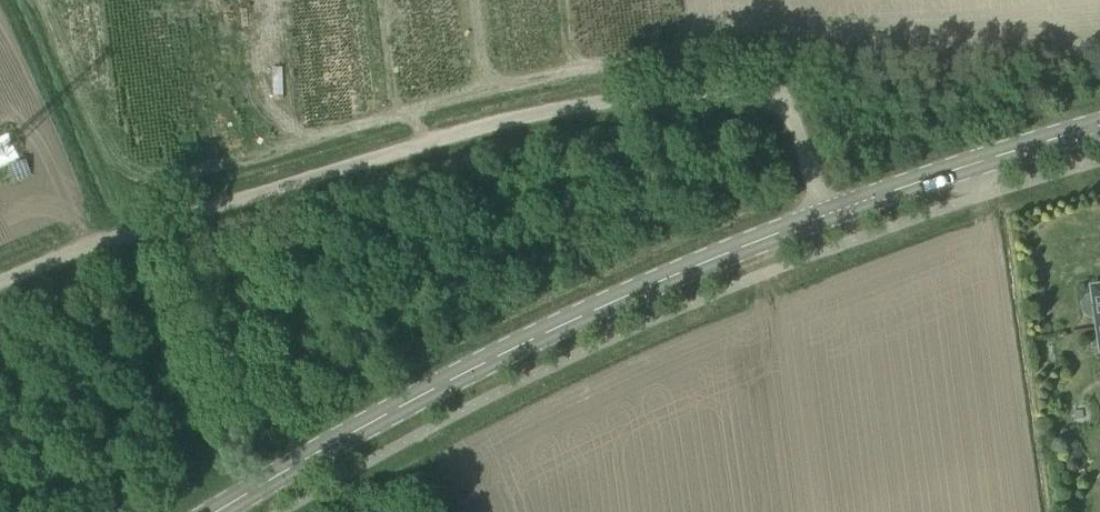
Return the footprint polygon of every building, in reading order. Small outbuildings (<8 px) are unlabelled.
[(1081,302),(1083,312),(1089,317),(1098,316),(1099,330),(1099,287),(1094,288),(1095,294),(1086,295),(1081,302)]
